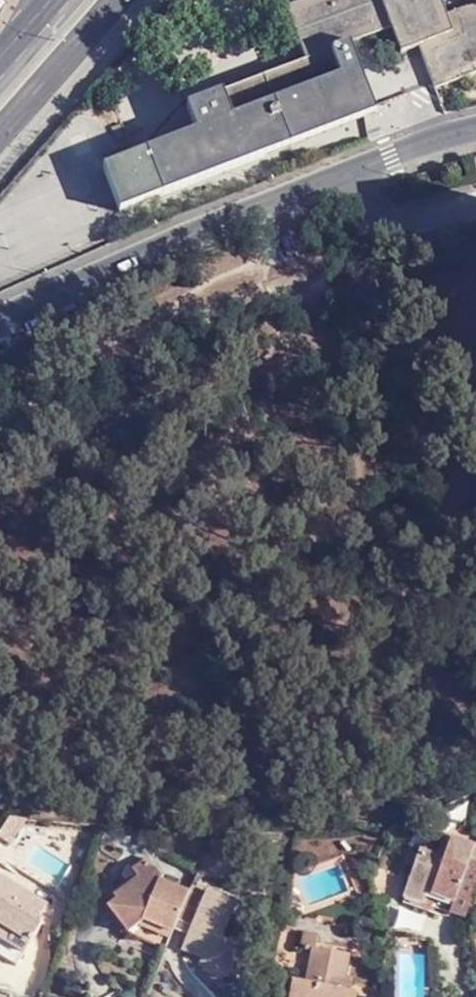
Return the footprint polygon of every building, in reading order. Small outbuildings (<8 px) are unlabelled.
[(301,148),(387,114),(361,45),(403,28),(412,53),(431,46),(447,86),(475,74),(475,1),(458,8),(454,0),(316,0),(296,8),(305,32),(317,60),(275,75),(301,148)] [(130,211),(301,148),(275,75),(195,104),(205,131),(113,168),(130,211)] [(129,142),(139,138),(133,123),(122,127),(129,142)] [(440,834),(431,853),(415,848),(394,897),(417,906),(422,895),(446,903),(441,914),(458,920),(468,901),(475,884),(475,880),(475,848),(440,834)] [(176,915),(188,887),(163,876),(162,870),(149,854),(134,865),(141,876),(135,881),(131,876),(113,890),(115,896),(110,901),(128,926),(142,915),(169,928),(176,915)] [(202,954),(231,966),(241,942),(220,933),(235,898),(192,879),(188,887),(176,915),(194,924),(191,931),(186,929),(179,944),(202,954)] [(22,951),(39,919),(35,917),(42,903),(0,880),(0,939),(22,951)] [(348,950),(317,944),(319,932),(304,930),(301,945),(311,948),(305,982),(289,980),(286,996),(355,996),(356,993),(342,990),(348,950)] [(230,974),(231,966),(202,954),(200,961),(230,974)]
